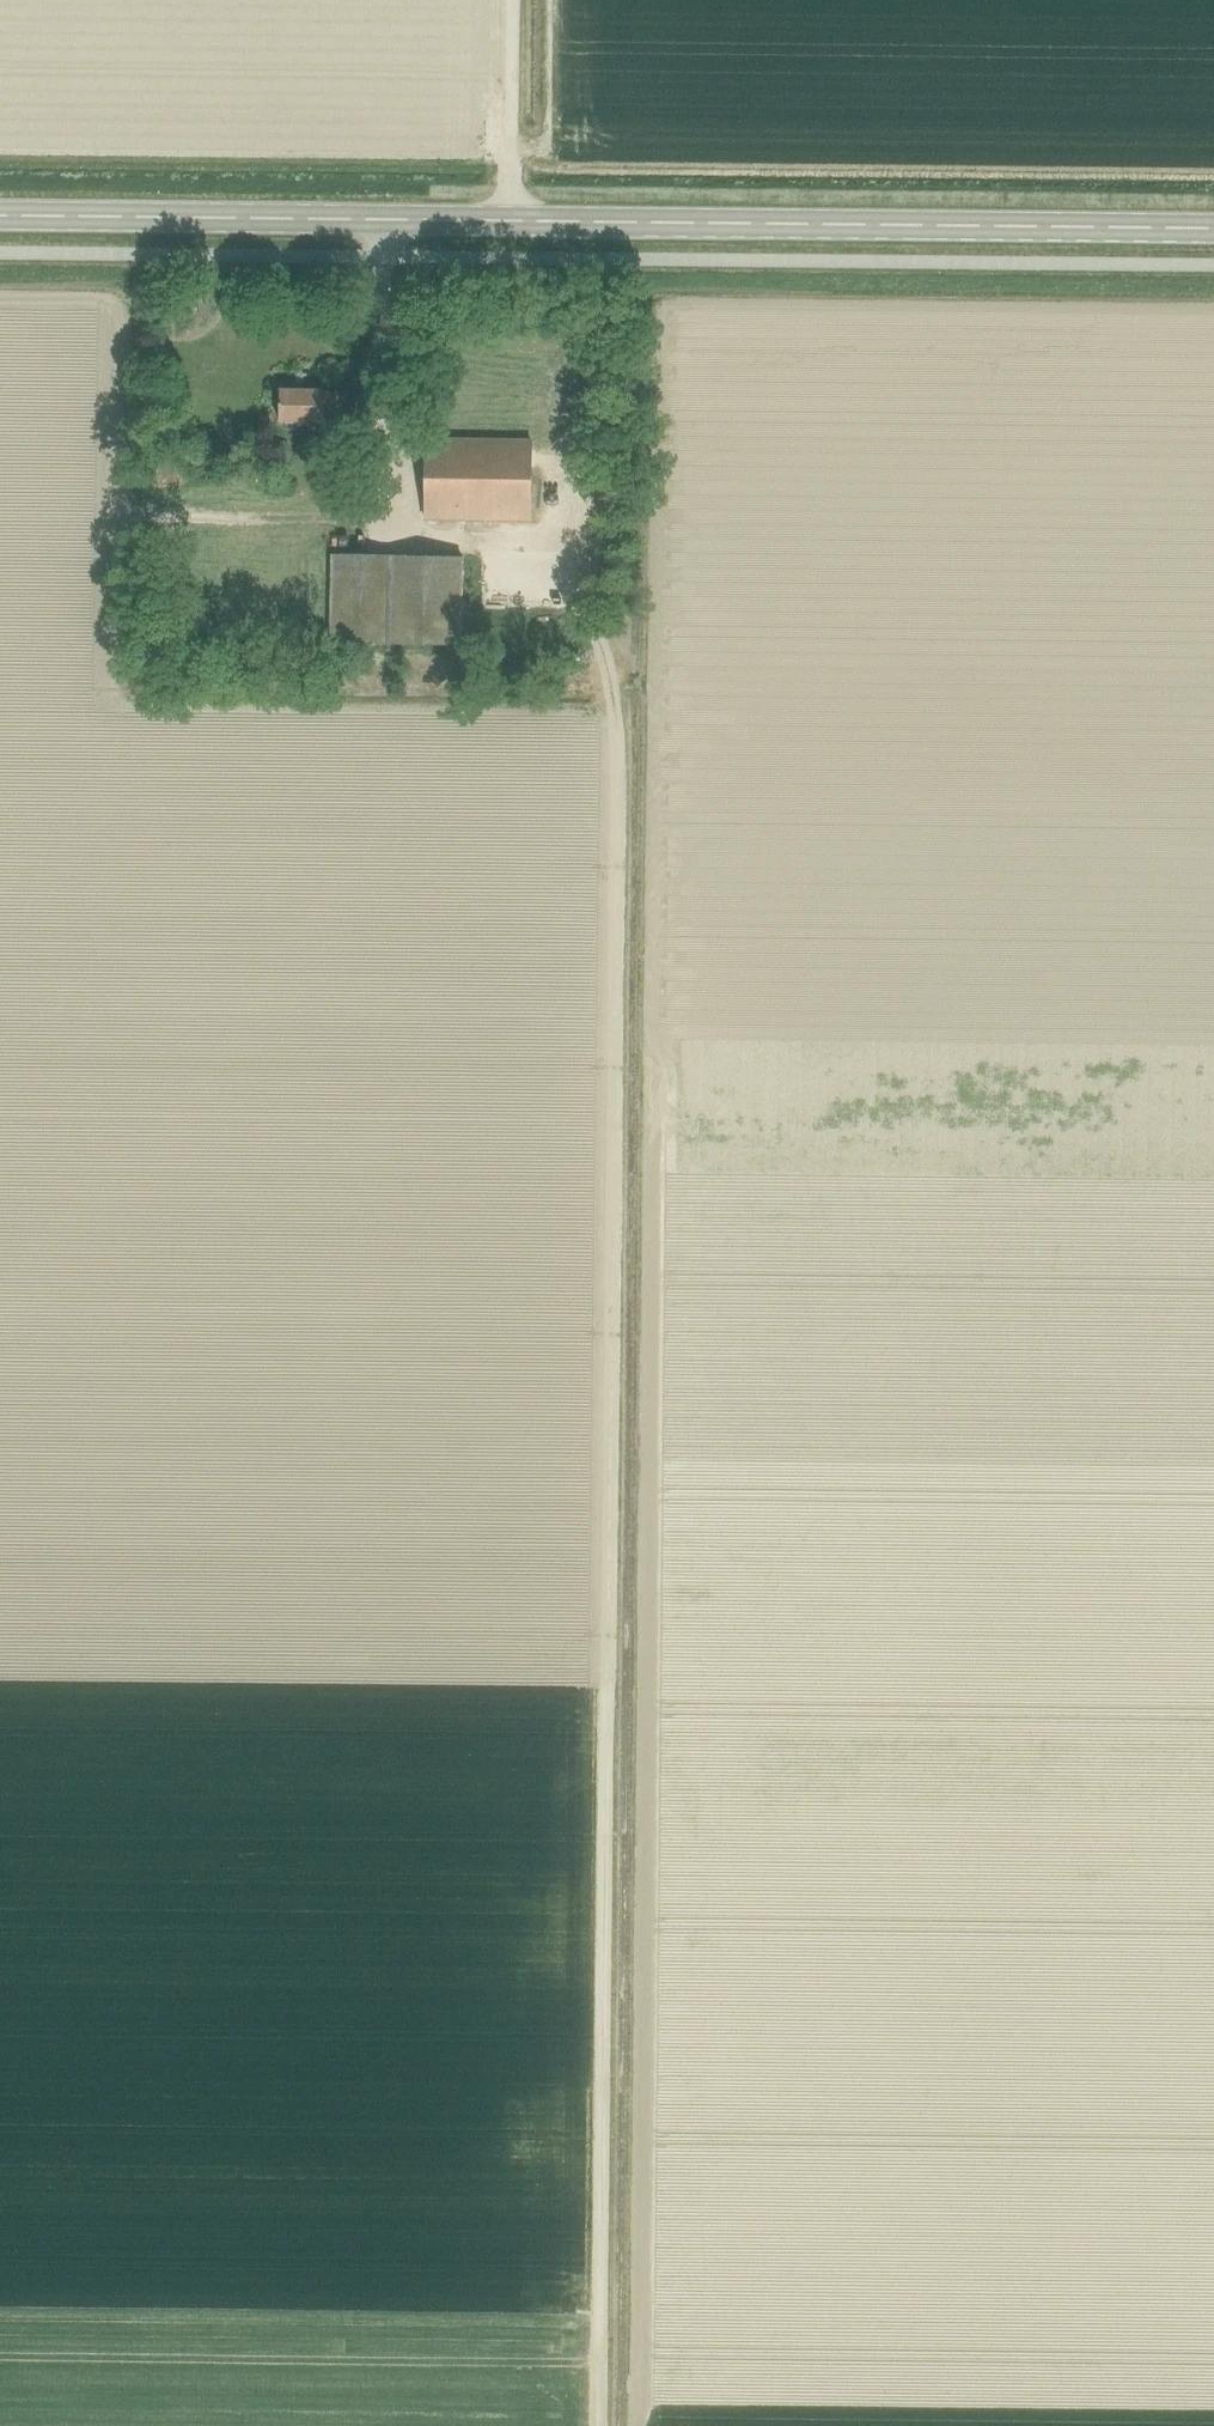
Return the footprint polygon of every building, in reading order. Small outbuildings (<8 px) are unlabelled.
[(338,415),(338,392),(323,392),(323,391),(280,390),(279,422),(323,423),(323,415),(338,415)] [(530,521),(531,442),(426,441),(425,520),(530,521)] [(463,558),(332,556),(331,644),(462,646),(463,558)]
